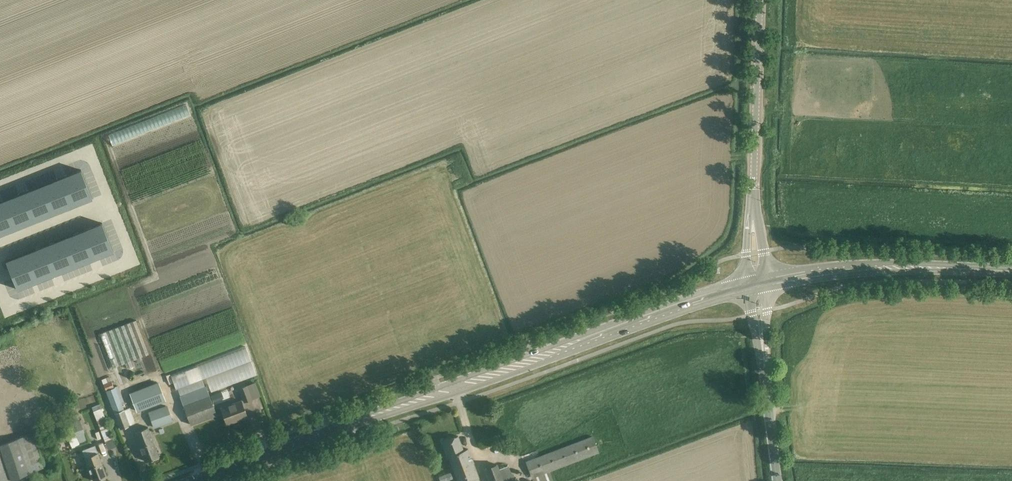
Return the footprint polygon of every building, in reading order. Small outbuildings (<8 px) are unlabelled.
[(80,171),(61,179),(72,207),(91,200),(80,171)] [(61,179),(42,186),(53,215),(72,207),(61,179)] [(42,186),(22,194),(34,222),(53,215),(42,186)] [(22,194),(3,201),(14,230),(34,222),(22,194)] [(0,203),(0,236),(14,230),(3,201),(0,203)] [(100,222),(81,230),(92,258),(112,250),(100,222)] [(81,230),(62,237),(73,266),(92,258),(81,230)] [(62,237),(43,245),(54,273),(73,266),(62,237)] [(43,245),(23,252),(35,281),(54,273),(43,245)] [(23,252),(4,260),(15,288),(35,281),(23,252)] [(136,320),(100,334),(113,368),(125,363),(127,369),(133,366),(131,361),(149,354),(136,320)] [(248,349),(171,372),(179,400),(257,377),(248,349)] [(109,377),(102,379),(120,429),(136,423),(130,407),(124,410),(122,403),(124,402),(118,386),(113,388),(109,377)] [(137,412),(165,401),(157,382),(130,392),(137,412)] [(244,402),(254,399),(249,385),(238,388),(244,402)] [(183,405),(190,425),(217,415),(210,395),(183,405)] [(227,424),(247,416),(241,400),(221,408),(227,424)] [(167,405),(148,412),(154,428),(173,422),(167,405)] [(106,443),(114,439),(102,408),(94,411),(106,443)] [(79,419),(77,414),(67,419),(69,424),(66,425),(71,438),(76,436),(79,444),(91,440),(82,418),(79,419)] [(148,427),(134,432),(146,462),(159,457),(148,427)] [(532,478),(533,480),(553,480),(550,471),(599,452),(592,435),(525,461),(532,478)] [(458,480),(479,480),(478,478),(479,478),(467,448),(463,450),(458,436),(443,442),(458,480)] [(98,452),(95,445),(82,450),(94,480),(107,476),(98,452)] [(484,469),(489,480),(516,480),(512,473),(511,473),(508,465),(499,468),(497,464),(484,469)]
